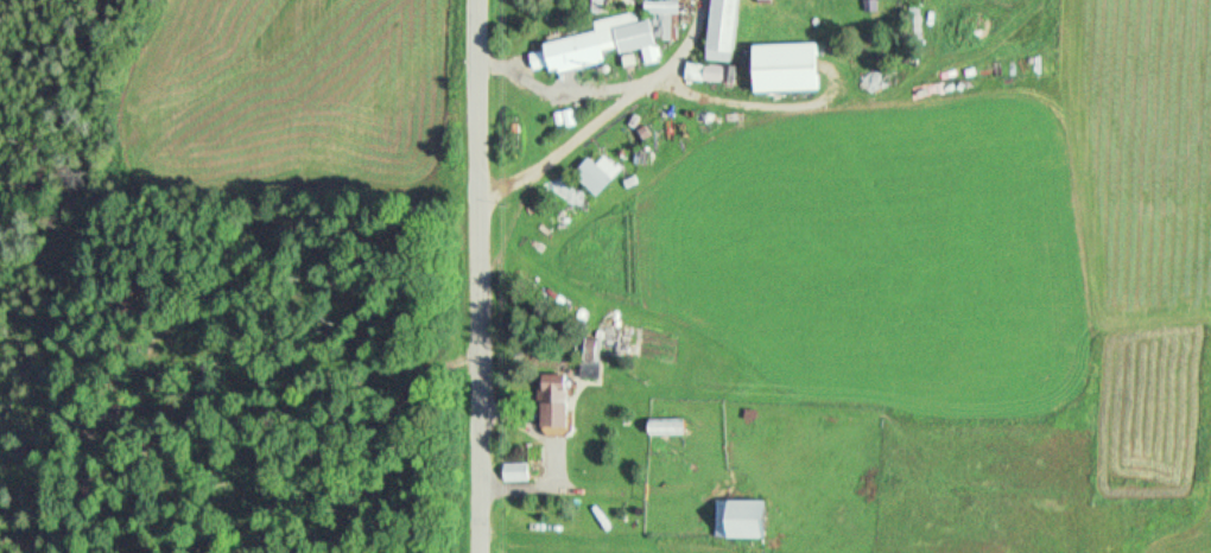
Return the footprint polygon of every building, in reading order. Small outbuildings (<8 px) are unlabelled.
[(661,17),(659,0),(685,0),(686,6),(678,7),(684,36),(672,38),(676,59),(640,66),(636,46),(615,51),(614,44),(613,45),(615,56),(558,68),(557,59),(535,64),(532,47),(551,43),(550,36),(606,24),(604,18),(630,12),(633,23),(661,17)] [(715,56),(720,0),(747,0),(742,58),(715,56)] [(913,5),(914,37),(932,36),(931,4),(913,5)] [(763,40),(765,85),(826,83),(824,38),(763,40)] [(731,64),(729,81),(695,76),(697,59),(731,64)] [(735,61),(734,76),(746,77),(747,62),(735,61)] [(563,110),(583,106),(588,123),(577,126),(575,120),(566,122),(563,110)] [(597,154),(607,163),(615,154),(629,169),(604,195),(581,172),(597,154)] [(552,424),(551,399),(547,399),(546,371),(576,370),(577,422),(552,424)] [(657,415),(657,427),(695,427),(695,415),(657,415)] [(513,460),(513,477),(537,477),(537,460),(513,460)] [(728,496),(773,496),(773,534),(728,534),(728,496)]
